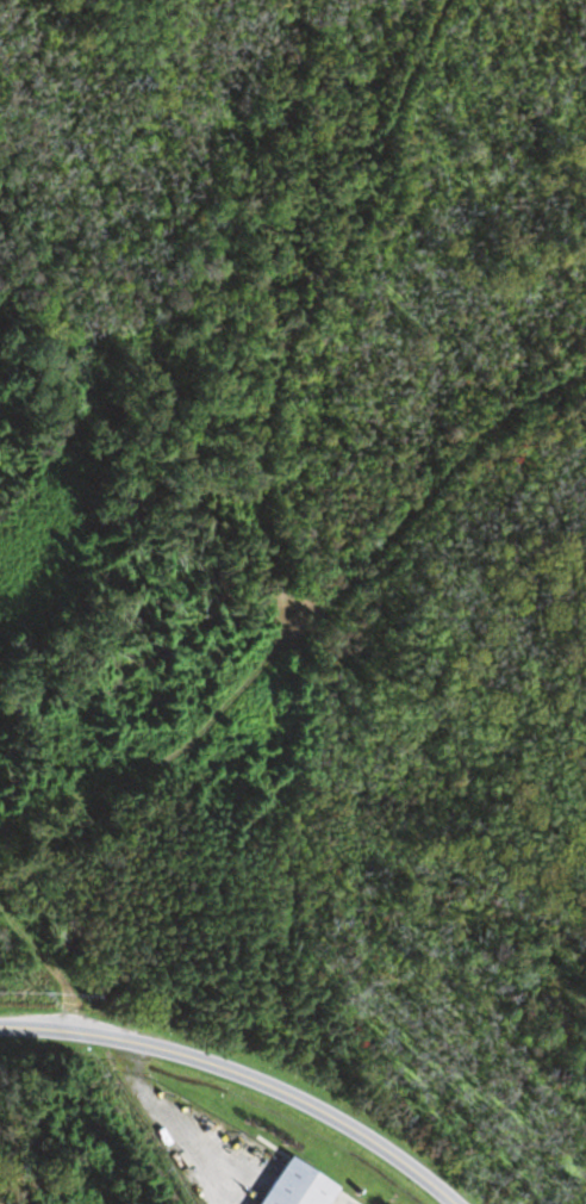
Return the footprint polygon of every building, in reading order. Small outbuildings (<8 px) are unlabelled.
[(332,1185),(281,1156),(254,1203),(321,1203),(332,1185)]
